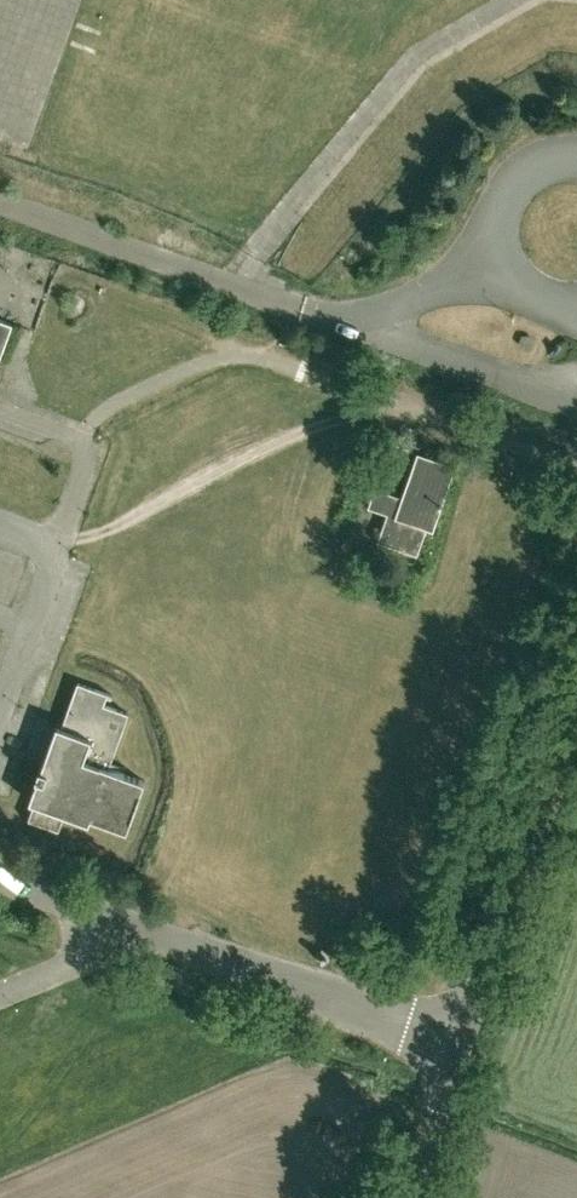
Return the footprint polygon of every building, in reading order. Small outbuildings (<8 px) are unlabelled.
[(12,323),(0,319),(0,355),(12,323)] [(388,527),(383,525),(378,540),(417,554),(427,527),(433,529),(456,464),(454,464),(453,467),(420,456),(406,498),(376,488),(376,487),(375,487),(368,506),(392,515),(388,527)] [(35,801),(29,818),(30,818),(58,829),(58,828),(59,828),(65,812),(89,821),(91,816),(126,829),(126,828),(127,828),(144,780),(143,780),(144,779),(109,767),(129,713),(128,712),(104,703),(107,695),(110,696),(111,695),(112,693),(79,681),(78,682),(62,725),(57,724),(49,746),(45,757),(41,767),(40,767),(36,777),(38,777),(30,800),(35,801)]
